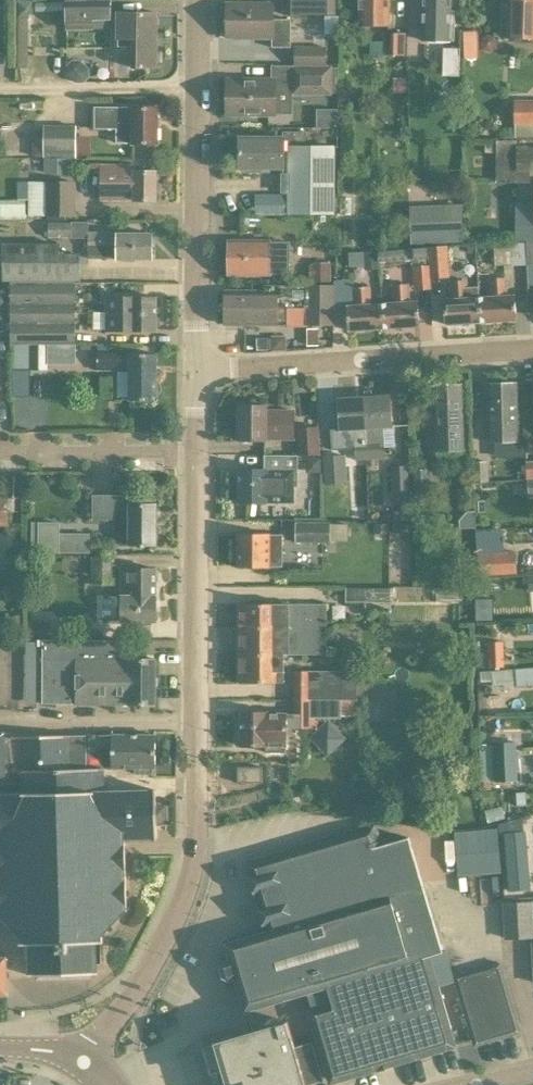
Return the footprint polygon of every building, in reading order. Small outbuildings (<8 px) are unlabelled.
[(65,1),(66,30),(94,29),(94,19),(111,19),(111,0),(110,0),(65,1)] [(284,15),(335,15),(335,0),(284,0),(284,15)] [(388,25),(389,0),(359,0),(359,25),(388,25)] [(421,41),(454,42),(454,11),(450,11),(450,0),(422,0),(422,11),(421,41)] [(506,39),(532,40),(532,0),(507,0),(506,39)] [(27,68),(28,18),(32,14),(32,3),(19,3),(18,68),(27,68)] [(273,37),(273,47),(291,47),(291,19),(273,20),(273,3),(227,3),(227,38),(273,37)] [(118,13),(118,47),(133,47),(133,68),(156,68),(157,13),(118,13)] [(405,33),(382,32),(382,42),(375,41),(375,55),(405,56),(405,33)] [(498,41),(494,35),(488,33),(482,37),(480,44),(483,50),(490,52),(496,48),(498,41)] [(294,65),(327,65),(327,47),(294,47),(294,65)] [(89,75),(89,68),(81,60),(74,61),(67,68),(67,75),(75,82),(82,82),(89,75)] [(332,65),(327,65),(294,65),(291,65),(291,73),(291,81),(275,81),(226,81),(226,116),(275,116),(275,103),(293,103),(293,95),(332,95),(332,72),(332,65)] [(395,78),(395,92),(404,92),(404,78),(395,78)] [(515,137),(532,137),(532,100),(515,100),(515,137)] [(318,106),(317,126),(338,127),(339,107),(318,106)] [(156,107),(117,107),(94,107),(94,129),(117,129),(116,142),(133,142),(133,143),(156,143),(156,107)] [(44,133),(44,157),(69,158),(76,158),(76,136),(76,126),(48,125),(44,125),(44,133)] [(241,138),(241,168),(283,168),(283,195),(287,195),(287,214),(335,214),(335,146),(306,146),(306,131),(283,131),(283,138),(241,138)] [(530,143),(530,140),(497,140),(497,183),(530,183),(530,171),(532,171),(532,146),(530,146),(530,143)] [(156,201),(156,182),(159,178),(159,175),(156,172),(156,171),(134,171),(134,165),(101,165),(101,200),(156,201)] [(76,181),(48,181),(29,181),(28,217),(76,217),(76,181)] [(1,219),(24,218),(24,200),(0,200),(1,219)] [(412,205),(414,244),(462,242),(460,203),(412,205)] [(48,238),(49,238),(70,238),(70,222),(48,222),(48,238)] [(88,259),(152,259),(152,233),(88,233),(88,259)] [(515,242),(494,243),(495,266),(528,264),(526,241),(515,242)] [(268,243),(228,243),(228,275),(268,275),(268,273),(288,273),(288,244),(268,244),(268,243)] [(4,280),(49,280),(79,280),(79,254),(59,254),(59,245),(4,245),(4,280)] [(431,289),(430,279),(428,249),(428,247),(408,248),(378,250),(379,252),(379,261),(411,259),(411,266),(413,266),(414,289),(431,289)] [(428,249),(430,279),(449,278),(448,248),(443,248),(428,249)] [(363,252),(363,265),(376,264),(376,251),(363,252)] [(308,273),(312,273),(312,278),(328,278),(328,261),(312,261),(312,265),(308,264),(308,273)] [(491,297),(479,298),(481,322),(515,319),(513,296),(506,296),(505,278),(490,279),(491,297)] [(446,324),(481,322),(479,298),(478,287),(467,288),(467,280),(451,281),(452,300),(444,300),(446,324)] [(12,344),(14,344),(30,344),(49,344),(75,344),(75,282),(11,283),(12,344)] [(225,325),(333,325),(334,325),(334,285),(264,285),(264,291),(225,291),(225,325)] [(393,305),(383,306),(384,330),(420,327),(418,304),(410,304),(408,286),(392,287),(393,305)] [(384,330),(383,306),(370,307),(369,289),(354,290),(355,308),(347,309),(349,332),(384,330)] [(9,319),(9,294),(0,294),(0,319),(9,319)] [(156,297),(107,297),(107,331),(156,330),(156,297)] [(319,328),(307,328),(307,345),(319,345),(319,328)] [(286,336),(257,336),(257,350),(286,350),(286,336)] [(30,370),(30,344),(14,344),(13,370),(30,370)] [(30,344),(30,370),(49,370),(49,344),(30,344)] [(158,384),(156,383),(156,355),(131,354),(131,352),(112,352),(98,352),(98,370),(123,370),(124,362),(130,362),(131,400),(156,400),(156,395),(157,394),(158,394),(159,393),(160,392),(160,391),(160,390),(160,389),(160,388),(160,387),(160,386),(159,385),(158,384)] [(490,442),(519,442),(517,382),(488,383),(490,442)] [(437,446),(463,446),(462,384),(435,385),(437,446)] [(391,396),(365,398),(370,459),(380,459),(380,447),(385,447),(384,428),(393,427),(391,396)] [(370,459),(365,398),(339,400),(341,431),(352,430),(353,454),(355,454),(355,460),(370,459)] [(293,440),(293,414),(267,413),(267,407),(239,407),(239,442),(267,442),(267,440),(293,440)] [(297,453),(297,455),(298,455),(320,455),(319,427),(296,428),(297,453)] [(298,455),(297,455),(264,455),(264,469),(239,469),(239,503),(266,503),(294,503),(294,487),(298,487),(298,455)] [(346,455),(322,456),(323,484),(347,483),(346,455)] [(489,482),(489,480),(488,461),(475,461),(475,482),(489,482)] [(409,466),(390,466),(391,502),(410,502),(409,466)] [(413,495),(417,495),(430,495),(429,469),(412,470),(413,495)] [(131,496),(93,496),(93,515),(93,518),(119,518),(120,544),(130,544),(157,544),(157,540),(158,540),(158,534),(157,533),(157,515),(156,503),(131,503),(131,496)] [(475,528),(475,511),(467,511),(459,520),(459,529),(475,528)] [(331,524),(331,522),(296,521),(295,543),(331,543),(331,541),(347,541),(347,524),(331,524)] [(375,522),(375,531),(387,531),(387,522),(375,522)] [(33,523),(33,551),(60,551),(60,531),(60,523),(33,523)] [(486,545),(491,539),(490,531),(477,531),(477,545),(486,545)] [(269,567),(269,566),(282,566),(283,534),(269,534),(269,533),(239,533),(238,567),(269,567)] [(91,538),(91,553),(115,552),(115,538),(91,538)] [(517,573),(516,553),(477,555),(478,575),(517,573)] [(24,582),(24,556),(4,556),(4,582),(24,582)] [(114,557),(84,557),(84,572),(91,572),(92,585),(114,585),(114,557)] [(157,623),(157,619),(159,618),(159,611),(157,610),(157,582),(159,581),(159,571),(157,570),(157,568),(130,568),(130,585),(123,585),(123,607),(119,607),(119,620),(123,620),(123,622),(157,623)] [(518,578),(519,593),(532,592),(532,574),(528,575),(528,577),(518,578)] [(389,588),(346,588),(346,602),(389,602),(389,588)] [(240,642),(327,643),(327,604),(240,603),(240,642)] [(8,621),(13,635),(25,632),(21,617),(8,621)] [(28,623),(28,637),(50,637),(50,623),(28,623)] [(41,642),(42,706),(156,704),(155,659),(120,660),(120,641),(41,642)] [(477,642),(478,667),(492,667),(491,641),(477,642)] [(327,643),(240,642),(239,682),(285,682),(285,654),(327,654),(327,643)] [(516,687),(525,687),(532,681),(532,669),(515,670),(516,687)] [(296,672),(296,699),(342,699),(342,716),(354,716),(354,712),(363,712),(363,700),(359,700),(359,672),(296,672)] [(342,699),(296,699),(296,714),(267,714),(267,713),(242,713),(242,727),(239,727),(239,740),(242,740),(242,746),(267,746),(267,754),(286,754),(286,728),(318,728),(318,718),(341,718),(341,716),(342,716),(342,699)] [(348,738),(330,720),(311,740),(330,757),(348,738)] [(21,938),(22,944),(28,944),(29,975),(96,974),(95,942),(102,942),(102,936),(127,910),(125,839),(157,839),(156,789),(104,791),(104,765),(102,765),(102,767),(87,767),(86,753),(112,753),(112,768),(134,768),(134,774),(151,775),(151,768),(156,768),(156,735),(86,735),(69,736),(42,737),(4,738),(4,733),(0,733),(0,780),(4,780),(4,784),(24,784),(24,793),(0,793),(0,918),(21,938)] [(515,780),(518,780),(516,742),(496,743),(493,744),(493,754),(495,781),(515,780)] [(238,767),(237,783),(262,783),(262,768),(238,767)] [(498,828),(454,832),(458,876),(501,873),(498,828)] [(224,962),(221,968),(223,976),(229,979),(235,977),(245,1010),(307,992),(327,986),(332,1006),(312,1012),(332,1080),(456,1043),(430,956),(443,952),(409,837),(376,847),(371,830),(247,867),(266,932),(225,944),(230,960),(224,962)] [(532,938),(532,916),(532,901),(502,902),(503,939),(532,938)] [(8,994),(7,957),(0,957),(0,994),(8,994)] [(473,1037),(517,1025),(500,963),(456,975),(473,1037)] [(203,1046),(211,1073),(221,1070),(225,1084),(309,1084),(324,1081),(312,1042),(295,1047),(287,1021),(203,1046)]
